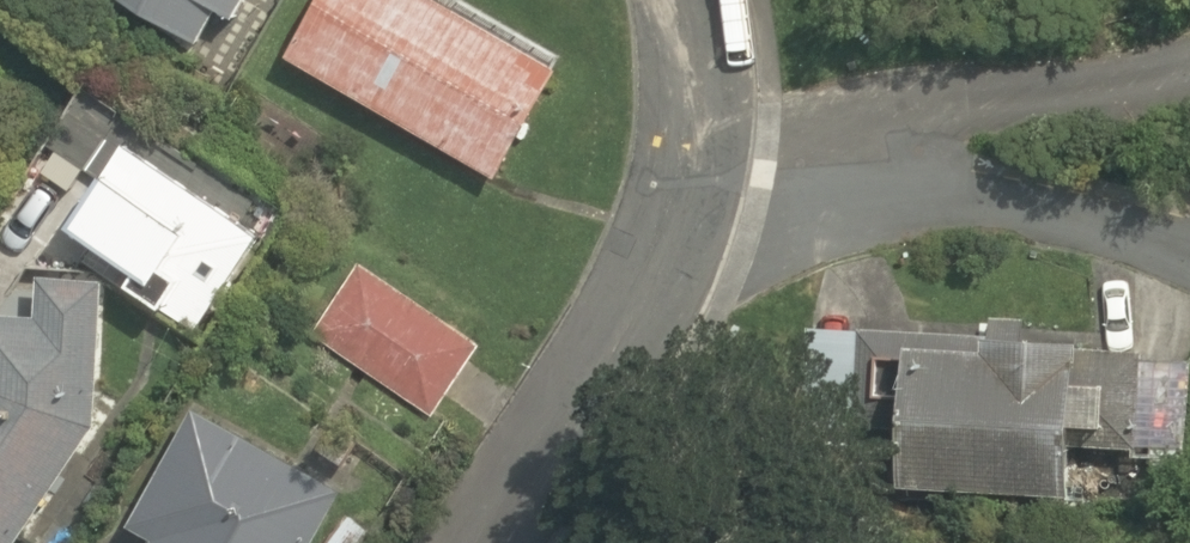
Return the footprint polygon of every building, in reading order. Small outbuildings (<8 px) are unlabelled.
[(198,42),(217,8),(233,19),(243,0),(127,0),(198,42)] [(286,53),(495,176),(557,64),(446,0),(316,0),(286,53)] [(198,330),(257,233),(122,142),(65,224),(133,268),(125,282),(198,330)] [(361,261),(313,334),(434,416),(483,342),(361,261)] [(96,424),(105,278),(37,273),(35,316),(0,314),(0,542),(16,542),(96,424)] [(907,334),(899,478),(1067,489),(1070,441),(1133,445),(1132,455),(1184,459),(1189,388),(1189,360),(1143,357),(1144,348),(1080,345),(1080,331),(984,324),(983,339),(907,334)] [(343,484),(192,404),(128,524),(153,537),(149,542),(312,542),(343,484)]
